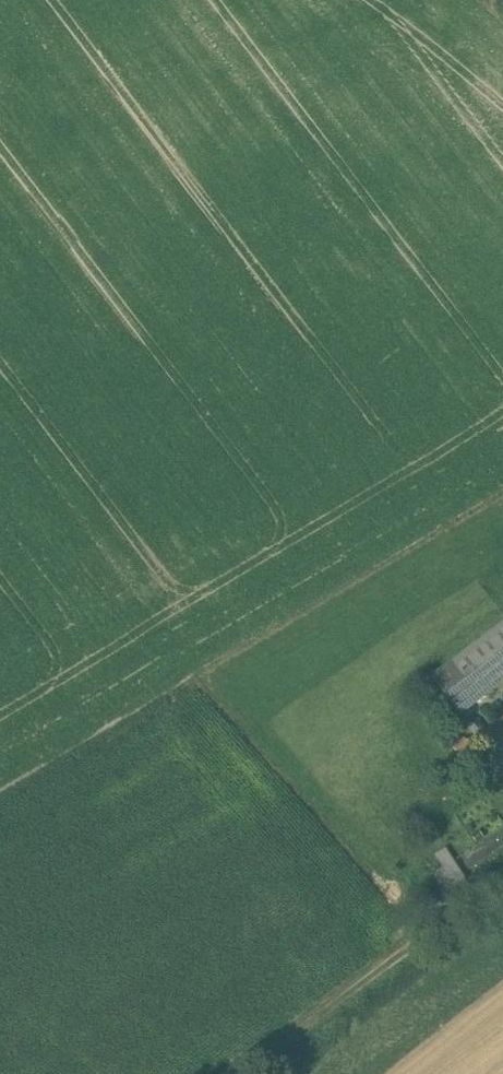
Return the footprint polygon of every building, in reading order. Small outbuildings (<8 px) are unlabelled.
[(428,674),(454,709),(502,673),(502,623),(500,620),(428,674)] [(453,740),(443,746),(450,757),(457,752),(460,751),(453,740)] [(445,866),(436,871),(448,891),(469,878),(448,844),(436,851),(445,866)]
